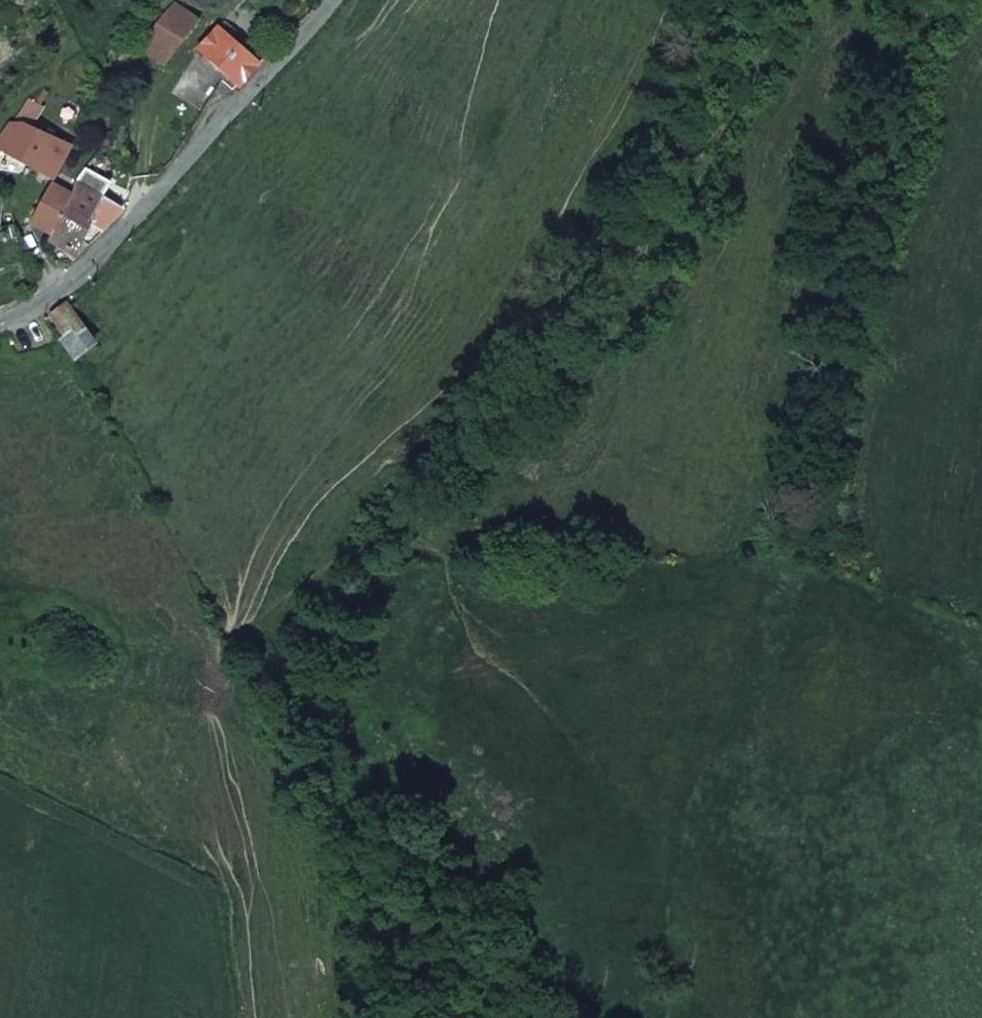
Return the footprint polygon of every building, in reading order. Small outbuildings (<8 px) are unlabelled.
[(234,72),(258,45),(218,11),(194,41),(225,65),(234,72)] [(96,117),(53,89),(25,127),(20,123),(12,138),(63,170),(96,117)] [(36,214),(53,231),(65,208),(76,190),(57,180),(36,214)] [(65,208),(90,227),(116,203),(84,182),(76,190),(65,208)] [(51,235),(59,247),(77,238),(90,227),(65,208),(53,231),(51,235)] [(65,334),(59,337),(67,353),(91,349),(62,297),(49,303),(65,334)]
